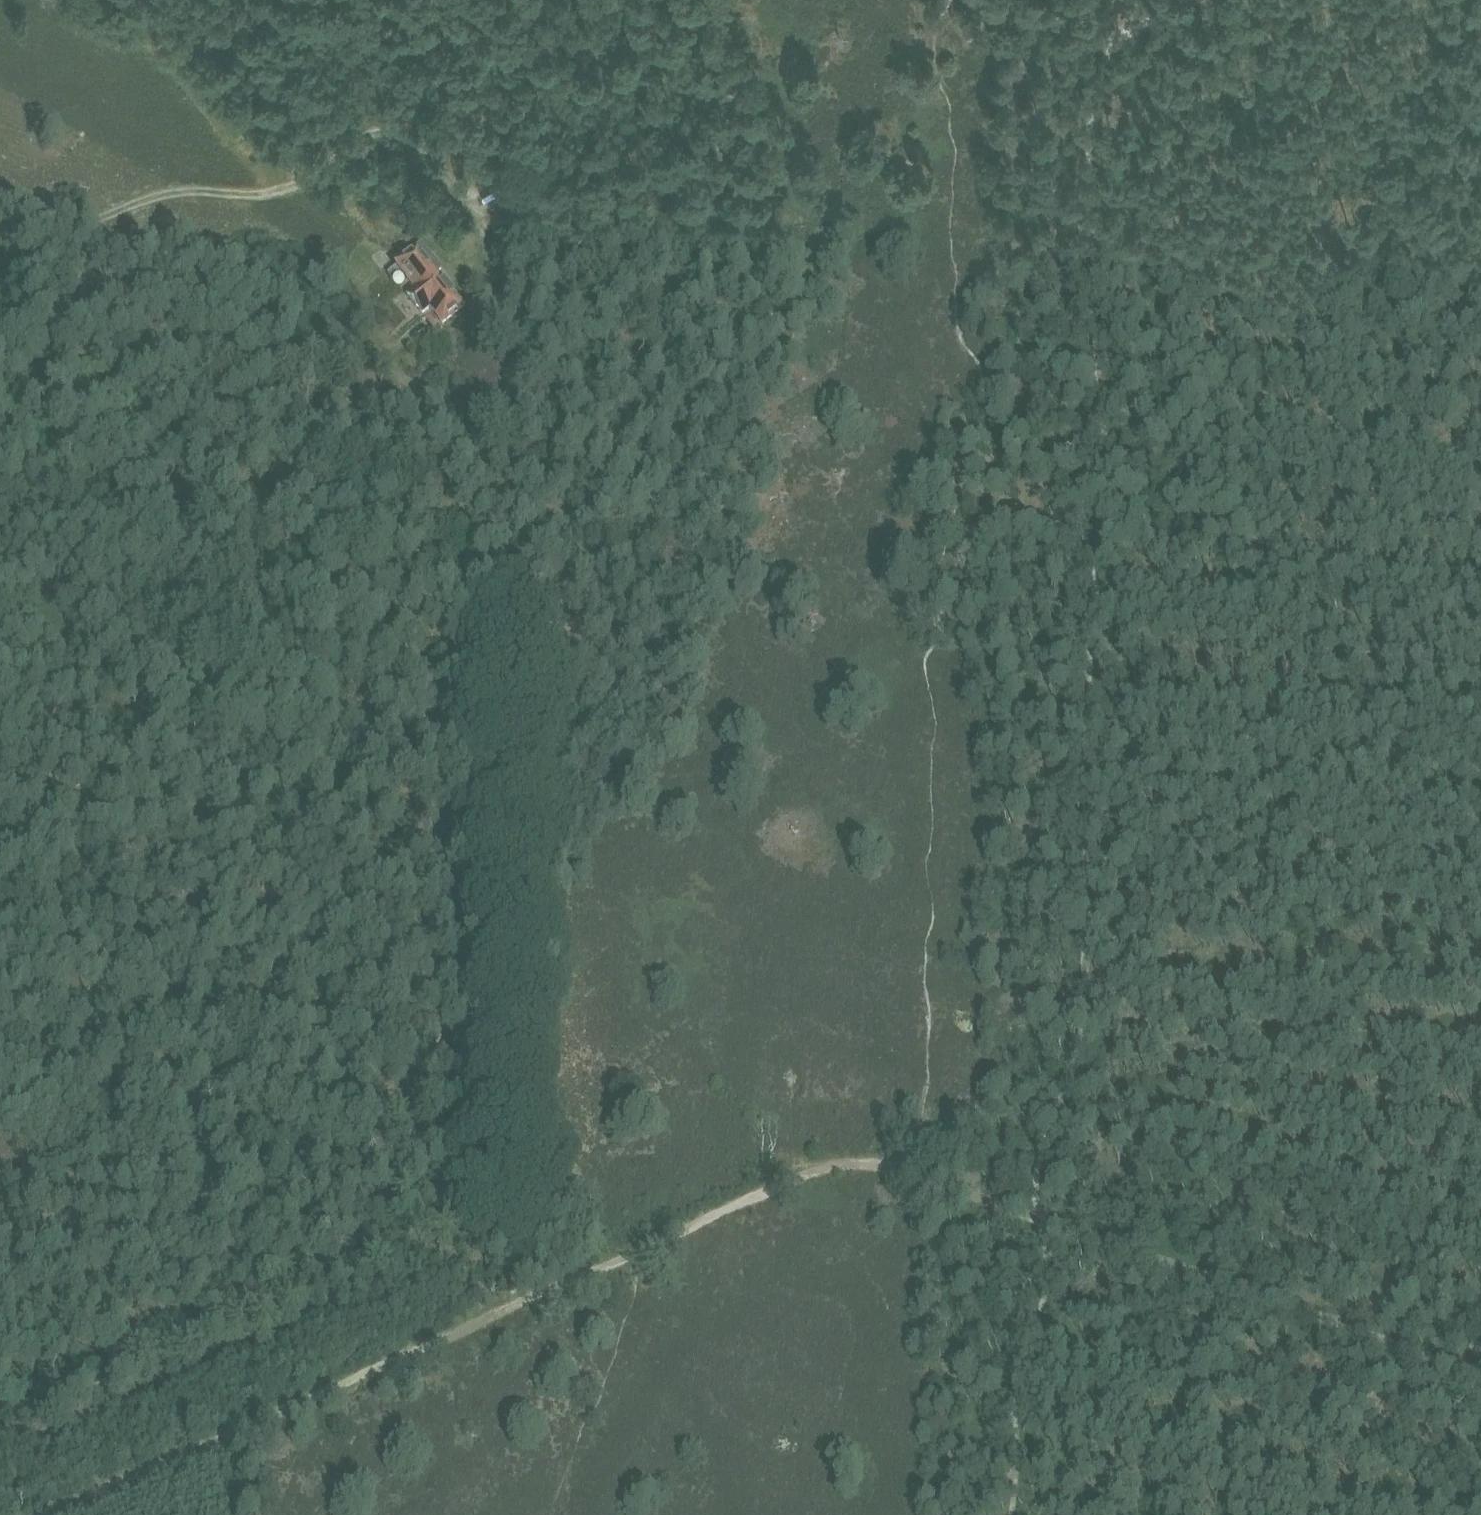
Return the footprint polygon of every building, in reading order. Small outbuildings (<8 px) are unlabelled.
[(421,246),(395,266),(414,290),(407,296),(421,314),(428,308),(441,324),(463,307),(436,273),(440,270),(421,246)]
